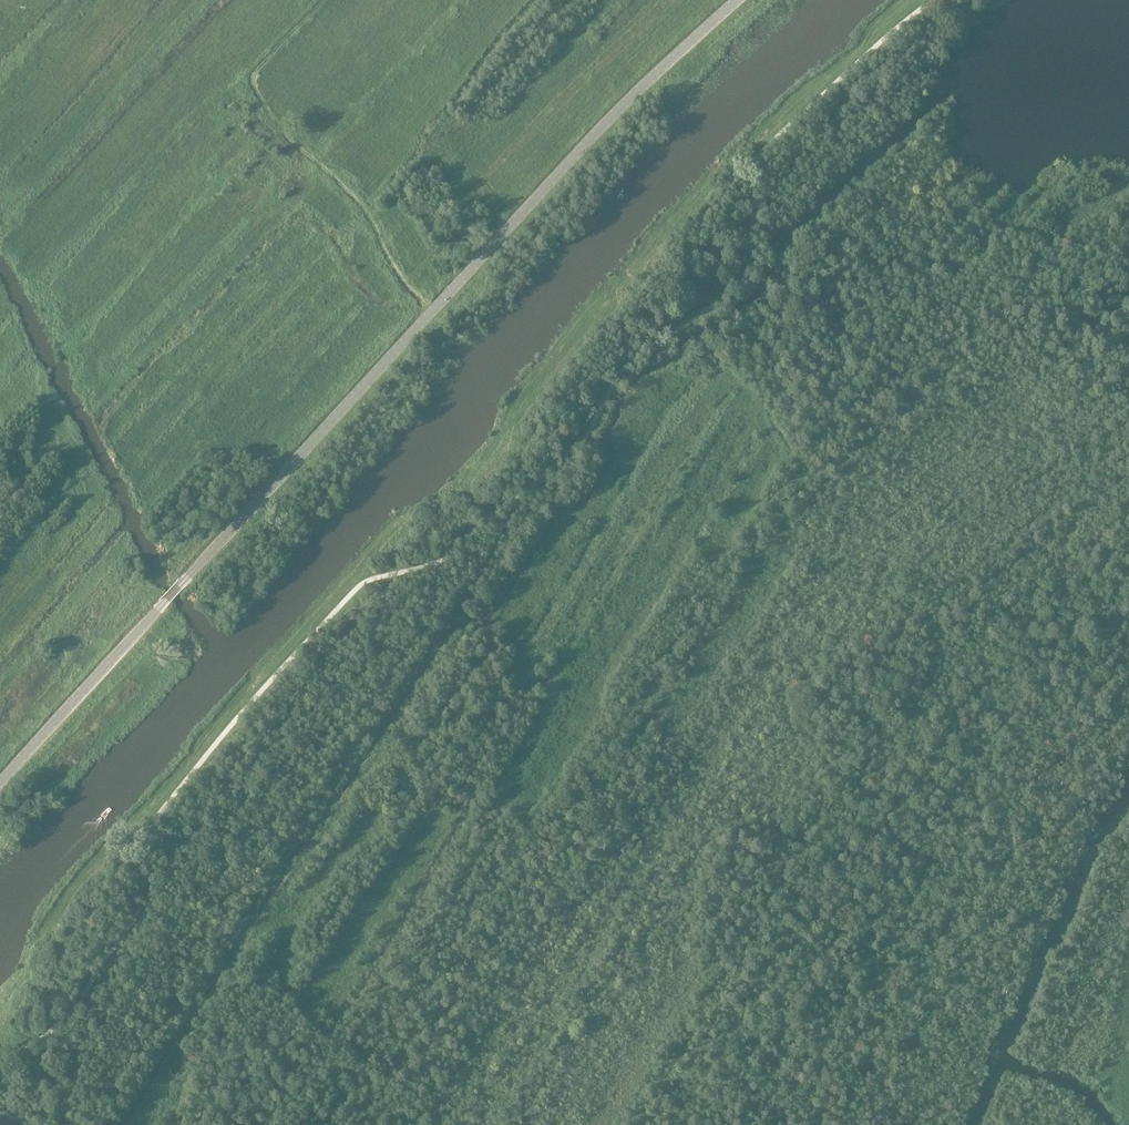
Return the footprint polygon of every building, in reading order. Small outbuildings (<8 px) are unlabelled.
[(479,166),(466,180),(475,189),(489,175),(479,166)]
